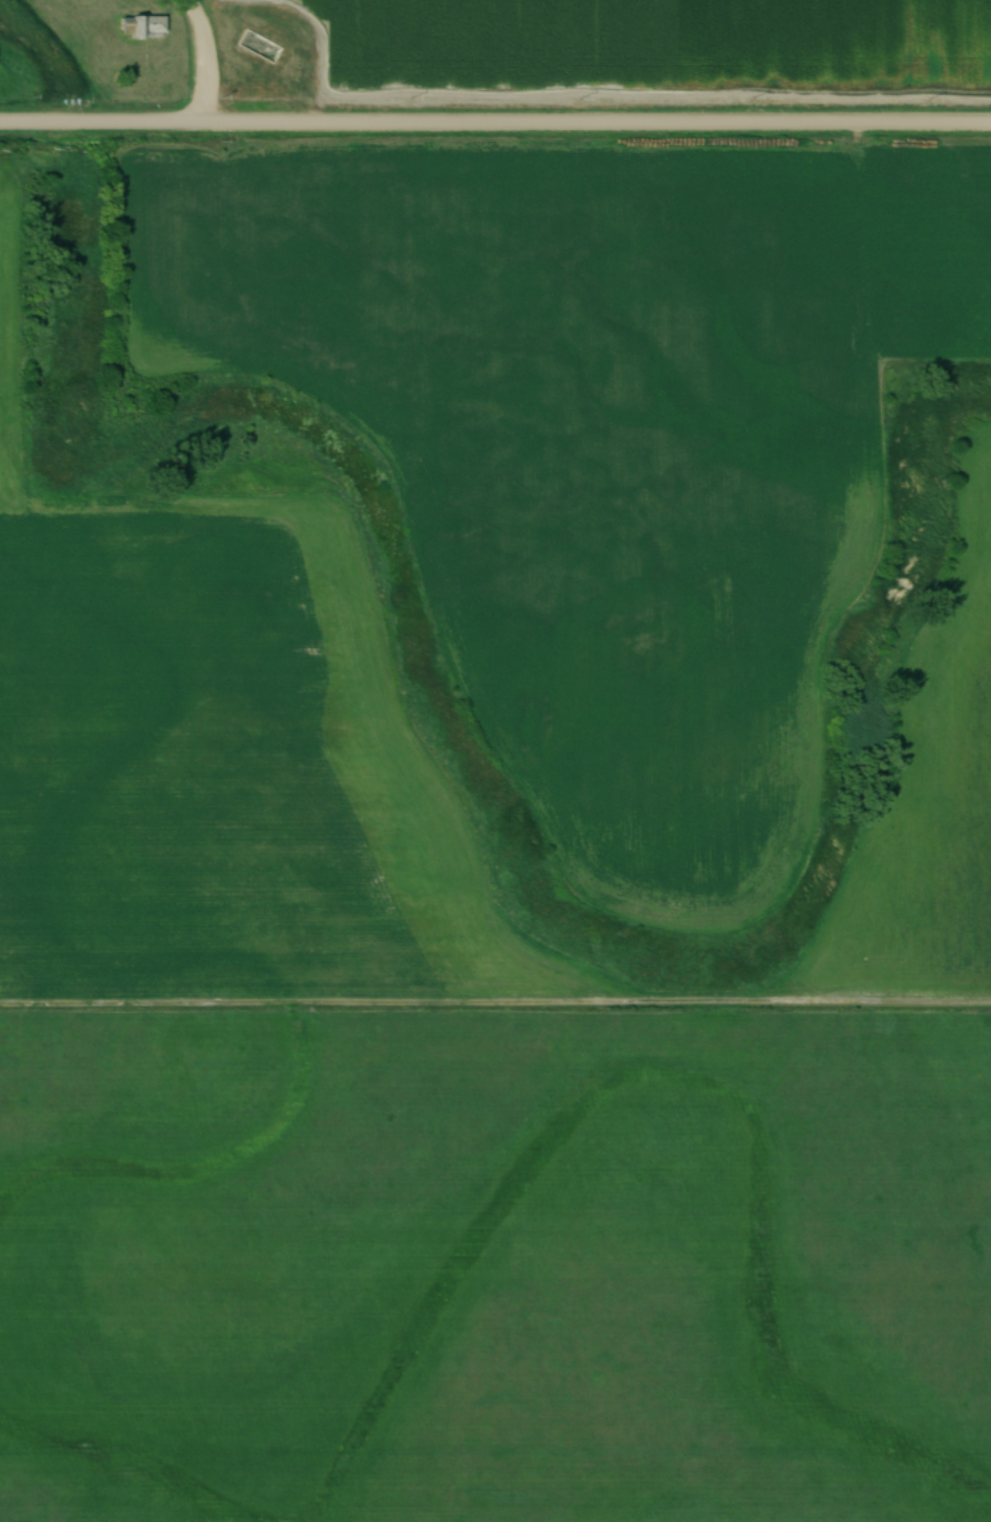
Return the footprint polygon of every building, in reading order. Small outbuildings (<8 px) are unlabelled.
[(163,39),(163,18),(117,18),(117,39),(163,39)]
